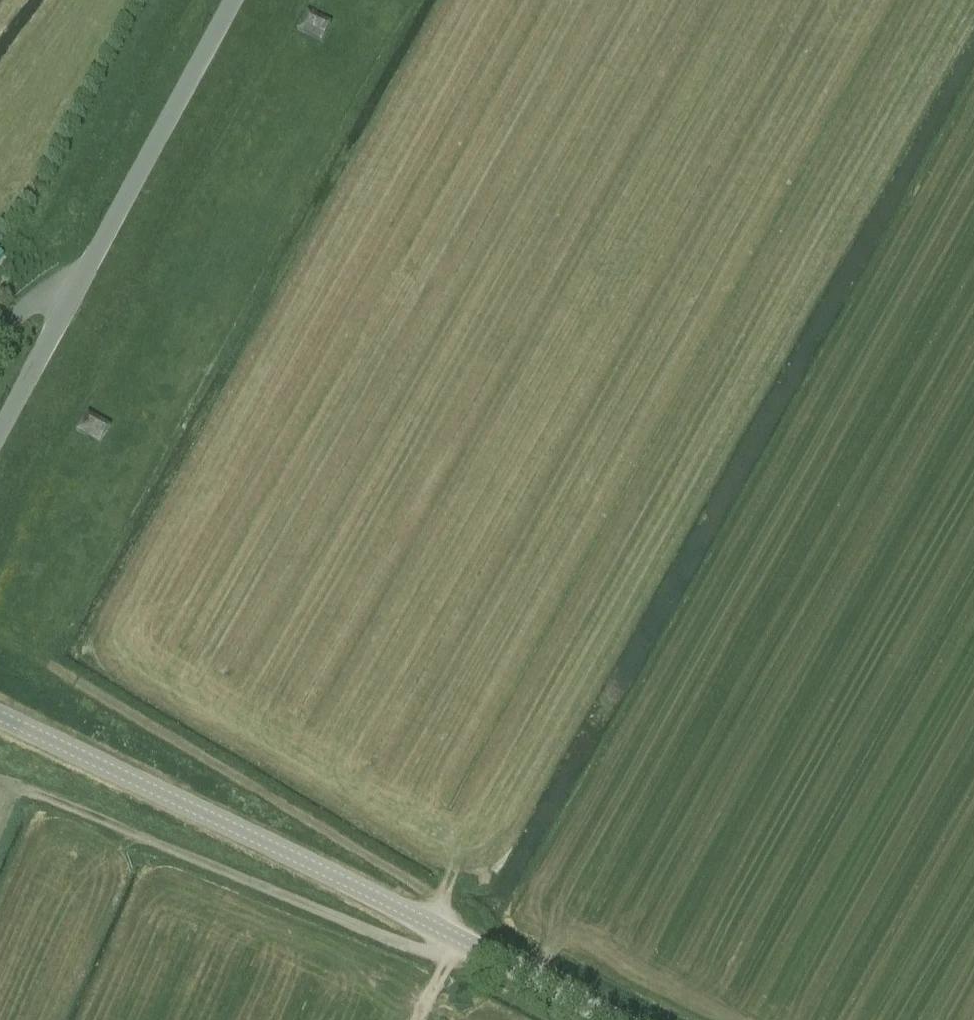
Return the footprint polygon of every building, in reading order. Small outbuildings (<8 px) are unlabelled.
[(333,25),(309,13),(299,33),(323,45),(333,25)] [(109,429),(85,417),(75,436),(99,449),(109,429)]
